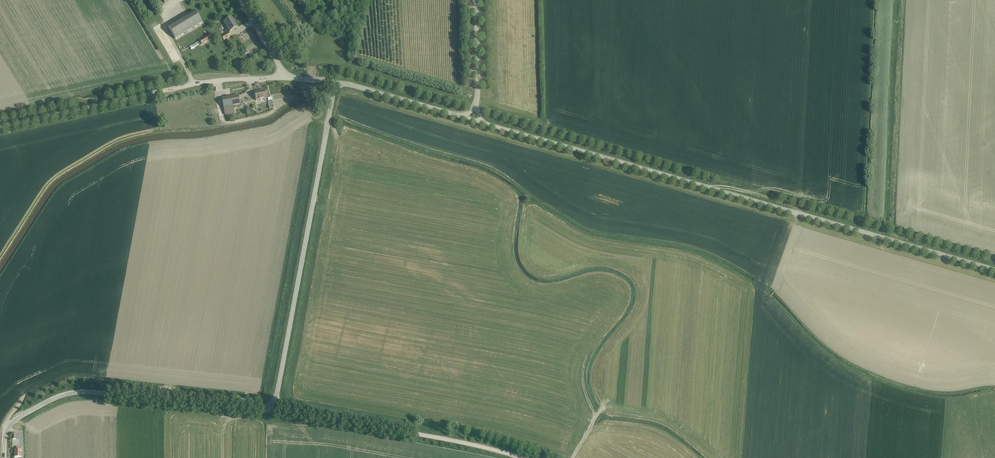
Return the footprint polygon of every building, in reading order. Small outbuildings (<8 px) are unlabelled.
[(175,39),(202,23),(195,11),(168,27),(175,39)] [(230,32),(238,28),(232,17),(224,22),(230,32)] [(159,24),(154,28),(160,36),(163,34),(159,28),(161,27),(159,24)] [(202,45),(212,39),(209,35),(199,41),(202,45)] [(198,41),(190,47),(192,50),(200,44),(198,41)] [(254,92),(256,101),(267,98),(266,94),(265,94),(264,90),(254,92)] [(222,99),(225,115),(234,113),(232,106),(240,104),(238,95),(222,99)]
